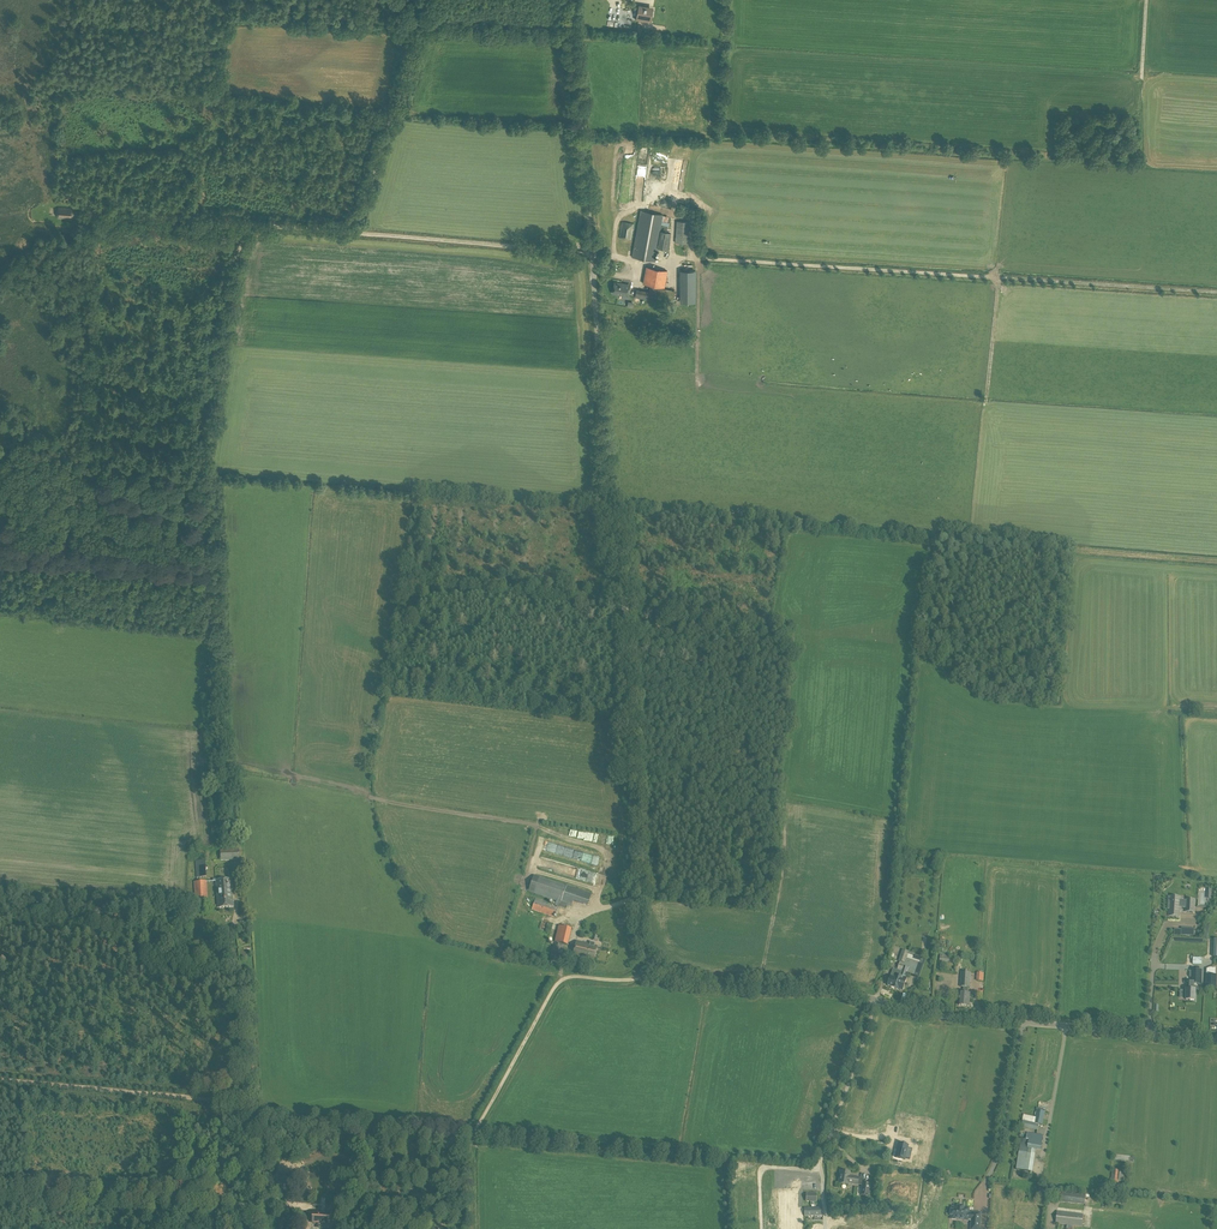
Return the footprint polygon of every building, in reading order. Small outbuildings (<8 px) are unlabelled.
[(653,7),(638,5),(636,20),(650,22),(653,7)] [(59,216),(73,217),(74,214),(75,210),(74,207),(60,206),(58,209),(58,213),(59,216)] [(655,261),(657,248),(660,231),(662,221),(663,216),(663,215),(640,211),(632,257),(655,261)] [(676,221),(675,243),(688,243),(689,222),(676,221)] [(660,231),(657,248),(668,250),(671,233),(660,231)] [(665,287),(668,271),(646,267),(643,284),(665,287)] [(630,286),(615,283),(613,293),(623,295),(624,293),(628,294),(630,286)] [(636,289),(635,297),(680,305),(682,292),(650,286),(649,292),(636,289)] [(220,850),(221,860),(239,859),(239,849),(220,850)] [(195,861),(196,878),(206,877),(205,860),(195,861)] [(555,905),(559,907),(566,909),(568,904),(571,906),(573,900),(587,905),(591,894),(566,885),(566,886),(534,875),(529,892),(556,901),(555,905)] [(215,880),(218,908),(234,907),(232,879),(215,880)] [(196,902),(208,901),(207,881),(194,882),(196,902)] [(1168,901),(1168,909),(1169,909),(1168,916),(1179,917),(1180,907),(1182,907),(1185,907),(1185,912),(1194,912),(1195,900),(1186,899),(1186,900),(1180,900),(1181,897),(1171,897),(1170,902),(1168,901)] [(556,908),(535,900),(532,909),(554,917),(556,908)] [(558,926),(555,942),(567,945),(571,929),(558,926)] [(573,955),(594,961),(597,946),(594,946),(595,943),(590,942),(589,944),(576,941),(573,955)] [(549,961),(558,963),(563,946),(553,944),(549,961)] [(891,976),(888,986),(890,987),(896,989),(898,982),(899,982),(909,954),(908,954),(909,952),(903,950),(903,949),(899,961),(900,961),(898,969),(902,971),(893,969),(891,976)] [(921,959),(909,954),(899,982),(898,982),(896,989),(902,991),(903,991),(907,979),(906,978),(907,973),(915,976),(921,959)] [(1202,970),(1190,970),(1190,984),(1194,984),(1202,984),(1202,970)] [(960,986),(970,987),(971,973),(961,972),(960,986)] [(1207,975),(1206,987),(1216,987),(1216,975),(1207,975)] [(1184,990),(1184,994),(1186,995),(1186,999),(1190,999),(1190,1001),(1194,1001),(1194,999),(1195,1000),(1195,989),(1194,989),(1194,984),(1190,984),(1190,989),(1186,989),(1186,990),(1184,990)] [(970,993),(960,992),(959,1005),(969,1006),(970,993)] [(1038,1131),(1039,1124),(1042,1125),(1045,1112),(1037,1110),(1036,1117),(1024,1115),(1021,1127),(1038,1131)] [(1043,1135),(1028,1133),(1027,1139),(1042,1142),(1043,1135)] [(1021,1138),(1016,1169),(1031,1172),(1033,1154),(1034,1149),(1041,1150),(1042,1142),(1027,1139),(1021,1138)] [(898,1143),(895,1157),(905,1160),(905,1158),(910,1160),(912,1149),(907,1148),(908,1146),(898,1143)] [(1113,1160),(1134,1163),(1135,1163),(1135,1157),(1114,1154),(1113,1160)] [(850,1172),(840,1170),(838,1183),(848,1185),(848,1183),(857,1184),(859,1177),(849,1176),(850,1172)] [(1112,1170),(1109,1189),(1118,1190),(1119,1181),(1120,1172),(1120,1170),(1112,1170)] [(280,1177),(279,1192),(288,1192),(289,1177),(280,1177)] [(863,1183),(862,1185),(861,1195),(868,1196),(870,1184),(863,1183)] [(1086,1195),(1062,1192),(1061,1201),(1085,1204),(1086,1195)] [(1106,1203),(1125,1204),(1125,1197),(1106,1196),(1106,1203)] [(958,1207),(952,1207),(952,1210),(951,1210),(951,1215),(957,1216),(957,1219),(963,1220),(963,1218),(972,1219),(971,1228),(979,1228),(981,1213),(972,1212),(972,1214),(969,1213),(969,1208),(964,1208),(964,1206),(958,1206),(958,1207)] [(329,1223),(330,1212),(312,1211),(312,1222),(329,1223)] [(1082,1227),(1083,1214),(1057,1211),(1056,1224),(1070,1226),(1073,1226),(1082,1227)]
